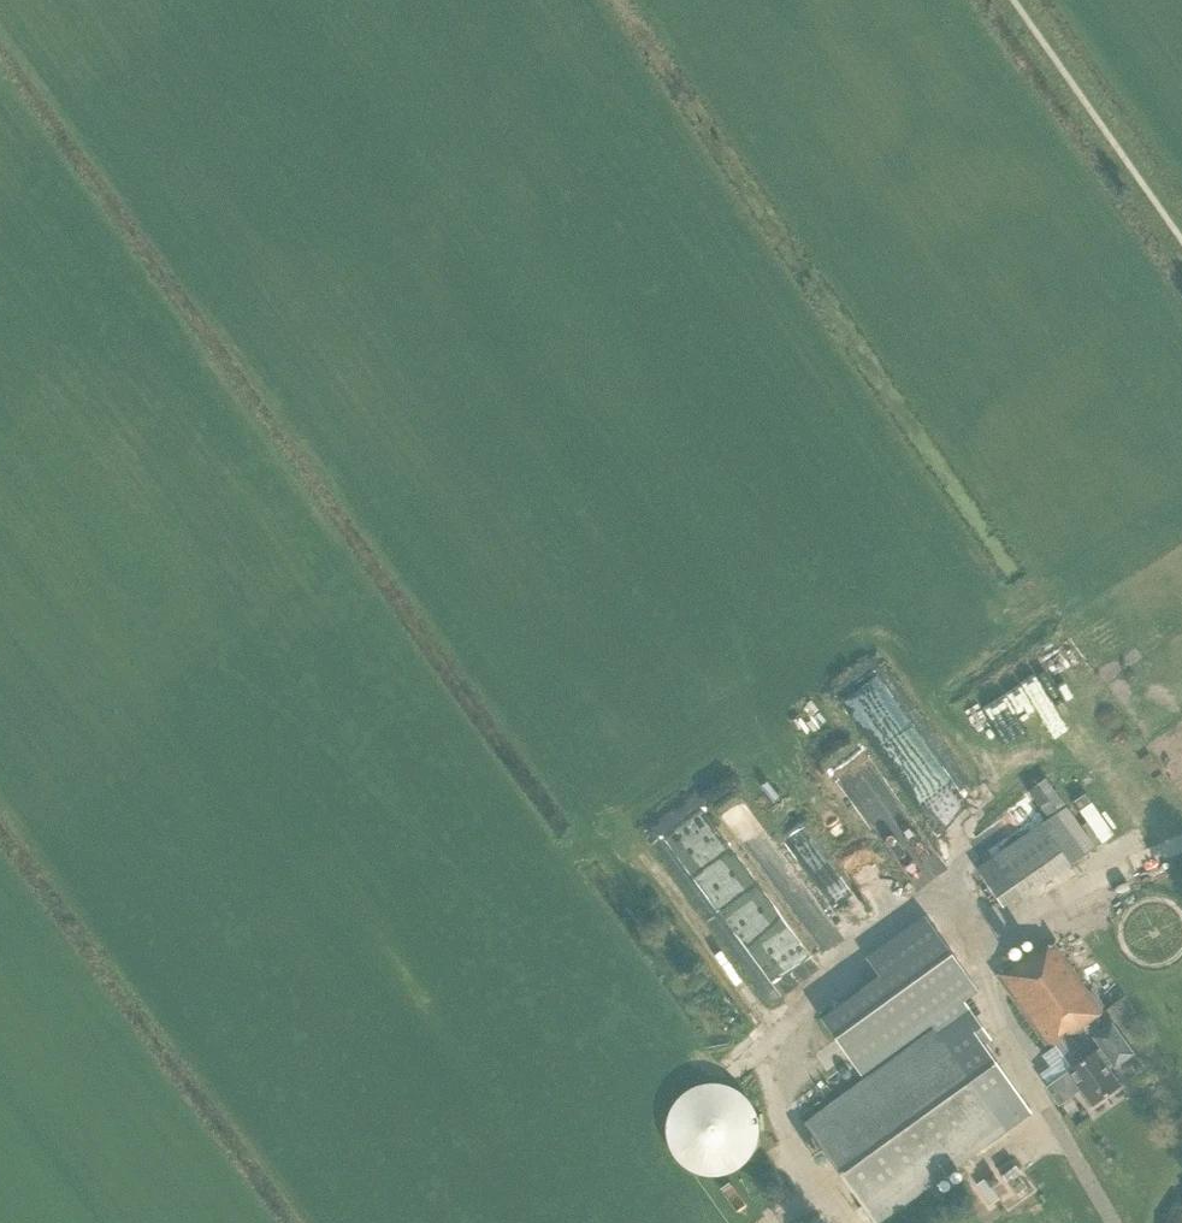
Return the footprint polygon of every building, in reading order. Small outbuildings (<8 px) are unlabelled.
[(997,820),(891,681),(854,710),(932,811),(927,815),(945,838),(931,848),(942,862),(997,820)] [(1005,723),(1020,713),(1008,695),(993,704),(1005,723)] [(826,759),(886,833),(920,806),(860,732),(826,759)] [(1034,789),(1010,802),(1020,819),(1043,806),(1034,789)] [(810,855),(854,814),(834,792),(790,833),(810,855)] [(1081,856),(1052,816),(1041,824),(1040,822),(975,868),(1003,907),(1020,894),(1023,898),(1081,856)] [(977,991),(924,916),(865,958),(878,977),(819,1019),(860,1075),(930,1025),(934,1029),(805,1121),(877,1222),(1030,1113),(982,1045),(991,1039),(963,1001),(977,991)] [(1101,1011),(1053,944),(1039,953),(1036,948),(996,976),(1048,1049),(1053,1045),(1054,1045),(1043,1053),(1051,1064),(1039,1072),(1047,1085),(1070,1069),(1071,1070),(1068,1072),(1091,1105),(1121,1084),(1108,1065),(1110,1063),(1114,1068),(1134,1053),(1112,1021),(1091,1036),(1099,1048),(1094,1052),(1087,1042),(1077,1048),(1068,1035),(1101,1011)] [(1128,1015),(1143,1003),(1130,987),(1115,1000),(1128,1015)] [(800,1015),(785,1032),(793,1039),(808,1023),(800,1015)] [(746,1159),(753,1149),(757,1136),(758,1123),(754,1111),(748,1099),(738,1091),(726,1085),(714,1083),(701,1084),(689,1089),(679,1097),(671,1108),(667,1120),(667,1133),(670,1146),(677,1157),(686,1166),(698,1172),(711,1174),(724,1173),(736,1168),(746,1159)]
